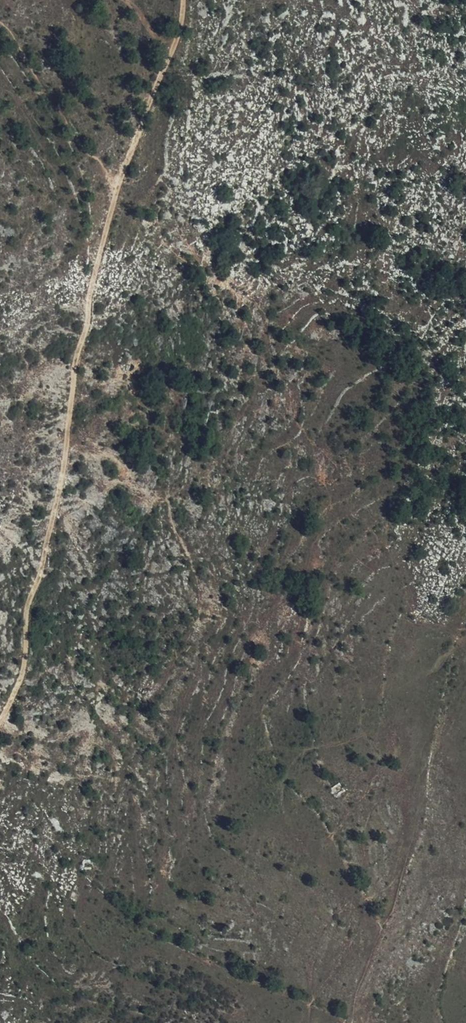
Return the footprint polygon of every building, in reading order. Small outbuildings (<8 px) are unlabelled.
[(339,782),(331,788),(336,796),(345,791),(339,782)] [(90,860),(82,860),(82,869),(90,869),(90,860)]
